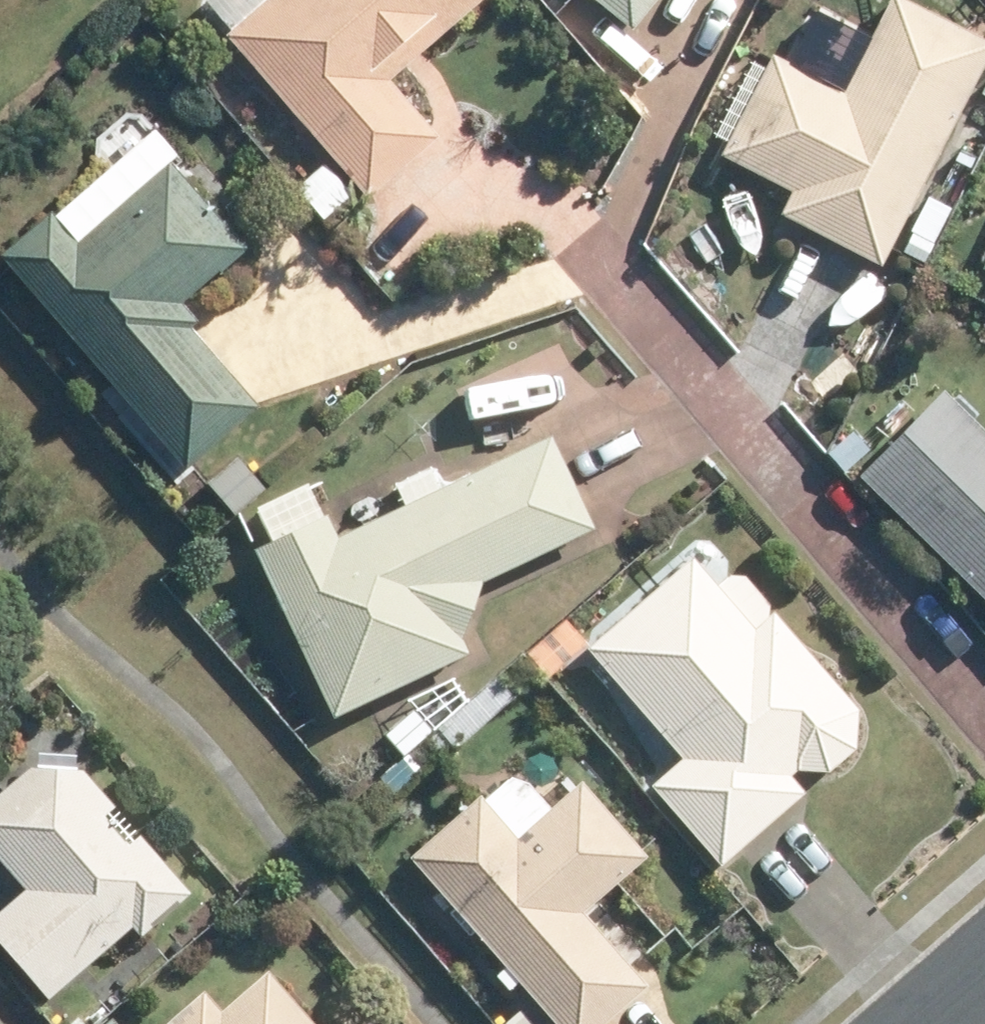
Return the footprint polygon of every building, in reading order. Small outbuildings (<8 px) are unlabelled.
[(243,27),(384,189),(454,128),(405,72),(488,0),(274,0),(248,22),(243,27)] [(648,22),(665,0),(620,0),(648,22)] [(774,211),(868,260),(979,40),(903,0),(880,0),(845,67),(834,87),(789,63),(766,51),(757,67),(711,149),(785,187),(774,211)] [(333,154),(305,179),(334,213),(362,190),(333,154)] [(63,205),(15,246),(200,460),(270,400),(185,302),(257,240),(184,155),(89,236),(63,205)] [(908,231),(894,256),(917,268),(931,243),(908,231)] [(855,471),(984,601),(984,432),(940,387),(855,471)] [(419,497),(350,530),(340,509),(269,544),(346,708),(482,643),(476,630),(495,574),(608,521),(563,429),(453,482),(419,497)] [(244,456),(213,486),(240,515),(271,484),(244,456)] [(705,556),(601,644),(696,755),(668,778),(736,857),(815,790),(800,772),(808,765),(840,767),(868,743),(871,702),(789,607),(765,628),(705,556)] [(566,621),(526,653),(547,677),(586,645),(566,621)] [(423,703),(396,726),(413,747),(440,724),(423,703)] [(431,741),(415,755),(426,768),(443,754),(431,741)] [(4,913),(66,985),(146,917),(155,928),(203,886),(154,827),(142,839),(114,806),(125,797),(96,762),(47,759),(0,799),(0,834),(41,881),(4,913)] [(426,850),(580,1023),(610,1023),(661,978),(598,906),(662,849),(598,777),(534,837),(497,796),(493,792),(426,850)] [(284,964),(238,1005),(220,984),(174,1023),(337,1023),(284,964)] [(0,1002),(0,1023),(19,1023),(0,1002)]
